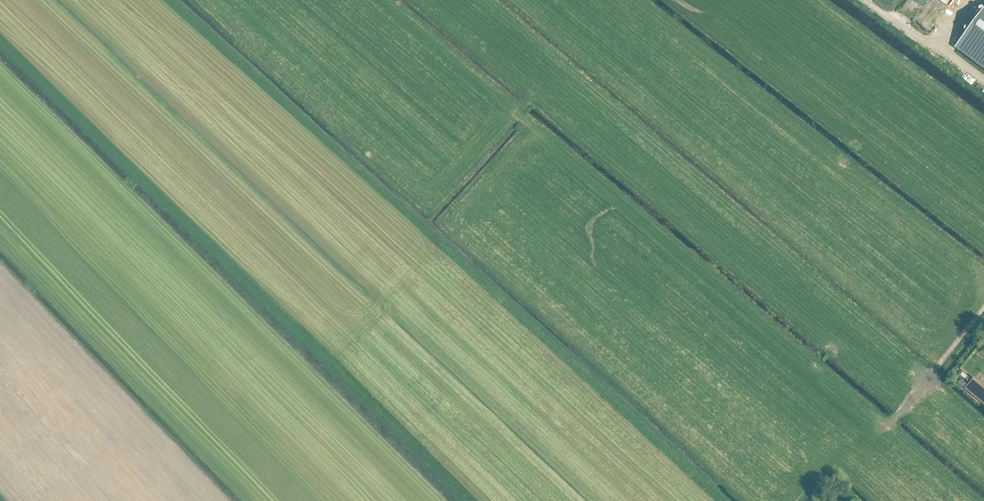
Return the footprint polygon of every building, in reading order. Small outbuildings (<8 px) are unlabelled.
[(924,0),(908,0),(901,12),(913,18),(924,0)] [(927,32),(942,13),(927,3),(913,22),(927,32)] [(954,49),(983,71),(983,10),(954,49)] [(964,389),(983,405),(983,404),(983,387),(974,378),(964,389)]
